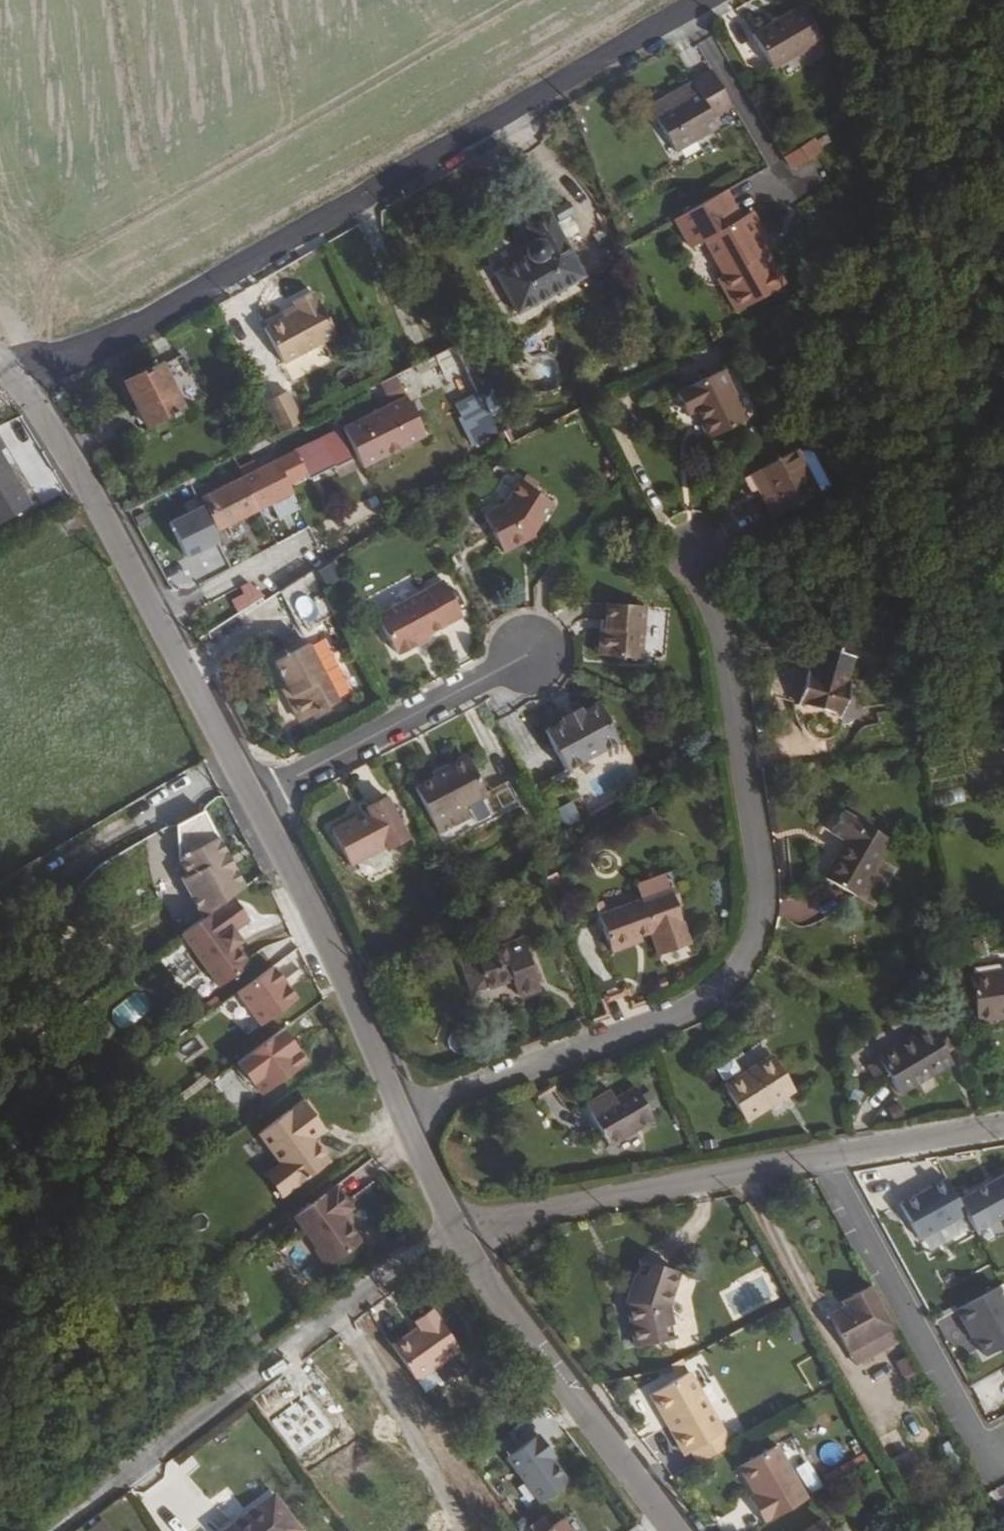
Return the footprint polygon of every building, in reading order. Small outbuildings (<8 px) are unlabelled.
[(823,42),(803,7),(752,35),(772,72),(823,42)] [(690,82),(695,91),(652,115),(673,152),(716,128),(711,119),(731,109),(710,71),(690,82)] [(652,115),(695,91),(690,82),(647,106),(652,115)] [(792,169),(824,156),(817,141),(786,155),(792,169)] [(739,221),(723,193),(672,222),(688,251),(702,244),(721,278),(717,280),(736,314),(784,287),(765,255),(759,245),(765,242),(750,214),(739,221)] [(524,251),(527,256),(496,274),(517,314),(584,276),(549,213),(526,226),(533,239),(527,243),(524,251)] [(765,255),(771,251),(765,242),(759,245),(765,255)] [(265,330),(285,364),(337,335),(317,300),(312,292),(293,303),(297,311),(265,330)] [(293,380),(331,359),(323,346),(286,368),(293,380)] [(407,397),(410,405),(450,385),(470,374),(455,346),(397,376),(407,397)] [(160,365),(124,383),(145,428),(181,411),(203,400),(183,357),(161,367),(160,365)] [(498,430),(470,374),(450,385),(478,440),(498,430)] [(720,375),(677,396),(688,418),(697,413),(712,442),(746,425),(720,375)] [(288,391),(266,402),(282,432),(304,421),(288,391)] [(407,397),(344,429),(347,435),(363,468),(427,437),(410,405),(407,397)] [(344,429),(329,436),(332,444),(347,435),(344,429)] [(1,528),(33,509),(3,453),(7,450),(0,438),(0,527),(1,528)] [(338,468),(324,439),(277,463),(288,486),(308,476),(311,481),(338,468)] [(820,500),(796,455),(758,476),(782,521),(820,500)] [(288,486),(277,463),(198,501),(202,509),(214,532),(276,502),(292,494),(288,486)] [(751,480),(775,525),(782,521),(758,476),(751,480)] [(539,532),(538,532),(550,515),(558,502),(533,486),(512,501),(487,514),(508,552),(530,540),(529,538),(539,532)] [(292,494),(276,502),(283,516),(299,509),(292,494)] [(214,532),(202,509),(169,525),(186,559),(219,543),(214,532)] [(465,617),(447,580),(380,615),(399,651),(401,656),(418,647),(416,642),(430,635),(465,617)] [(229,598),(239,614),(264,598),(253,582),(229,598)] [(331,632),(312,595),(290,606),(308,644),(291,653),(274,661),(286,688),(290,696),(288,705),(295,719),(303,721),(337,703),(309,644),(331,632)] [(647,661),(652,607),(614,604),(612,622),(611,629),(607,629),(604,657),(647,661)] [(432,639),(430,635),(416,642),(418,647),(432,639)] [(802,673),(798,671),(789,703),(834,716),(849,657),(809,647),(802,673)] [(290,696),(286,688),(281,690),(288,705),(290,696)] [(625,745),(603,705),(549,733),(571,774),(625,745)] [(437,780),(418,790),(436,825),(490,798),(472,764),(465,761),(451,767),(449,774),(437,780)] [(435,775),(437,780),(449,774),(451,767),(435,775)] [(367,811),(369,813),(332,833),(350,868),(386,849),(388,852),(409,841),(387,800),(367,811)] [(235,893),(248,885),(203,813),(177,829),(182,861),(192,878),(186,882),(205,912),(235,893)] [(886,843),(840,816),(828,837),(846,847),(825,885),(853,901),(886,843)] [(671,890),(642,900),(644,908),(645,912),(675,903),(671,890)] [(250,917),(235,893),(205,912),(181,927),(215,982),(247,962),(234,941),(240,938),(233,927),(250,917)] [(675,903),(645,912),(644,908),(602,921),(614,957),(636,950),(635,944),(653,939),(660,961),(690,951),(675,903)] [(542,995),(525,945),(477,962),(489,993),(512,985),(518,1004),(542,995)] [(237,995),(261,1027),(297,1000),(272,968),(237,995)] [(969,981),(975,1026),(1003,1022),(1003,976),(969,981)] [(125,1028),(151,1008),(137,990),(111,1011),(125,1028)] [(309,1063),(284,1030),(237,1065),(262,1098),(309,1063)] [(947,1068),(926,1033),(877,1064),(899,1099),(947,1068)] [(793,1098),(773,1063),(724,1093),(746,1128),(793,1098)] [(652,1129),(635,1095),(590,1119),(607,1153),(652,1129)] [(317,1163),(324,1157),(310,1138),(322,1129),(300,1100),(255,1134),(278,1163),(269,1169),(283,1188),(317,1163)] [(958,1203),(964,1215),(975,1234),(1003,1217),(1003,1177),(958,1203)] [(898,1205),(918,1241),(964,1215),(958,1203),(945,1179),(898,1205)] [(343,1196),(330,1180),(291,1210),(314,1240),(311,1242),(325,1259),(359,1234),(339,1208),(335,1202),(343,1196)] [(348,1202),(343,1196),(335,1202),(339,1208),(348,1202)] [(665,1306),(675,1273),(637,1263),(625,1305),(635,1349),(673,1341),(665,1306)] [(846,1353),(892,1327),(870,1287),(841,1303),(844,1309),(827,1318),(846,1353)] [(955,1312),(970,1340),(974,1338),(985,1358),(1003,1347),(1003,1301),(997,1289),(955,1312)] [(795,1304),(779,1312),(794,1344),(810,1336),(795,1304)] [(459,1351),(431,1310),(414,1322),(419,1328),(392,1347),(416,1381),(459,1351)] [(691,1471),(723,1453),(682,1380),(643,1402),(656,1426),(661,1424),(681,1461),(684,1459),(691,1471)] [(543,1504),(572,1482),(554,1460),(558,1457),(541,1434),(509,1458),(543,1504)] [(893,1458),(903,1475),(923,1463),(912,1446),(893,1458)] [(757,1530),(796,1508),(767,1457),(733,1476),(747,1500),(741,1503),(757,1530)] [(299,1527),(274,1494),(225,1530),(294,1530),(299,1527)] [(89,1530),(114,1530),(103,1516),(87,1528),(89,1530)] [(563,1521),(550,1530),(571,1530),(563,1521)] [(824,1523),(809,1530),(829,1530),(824,1523)]
